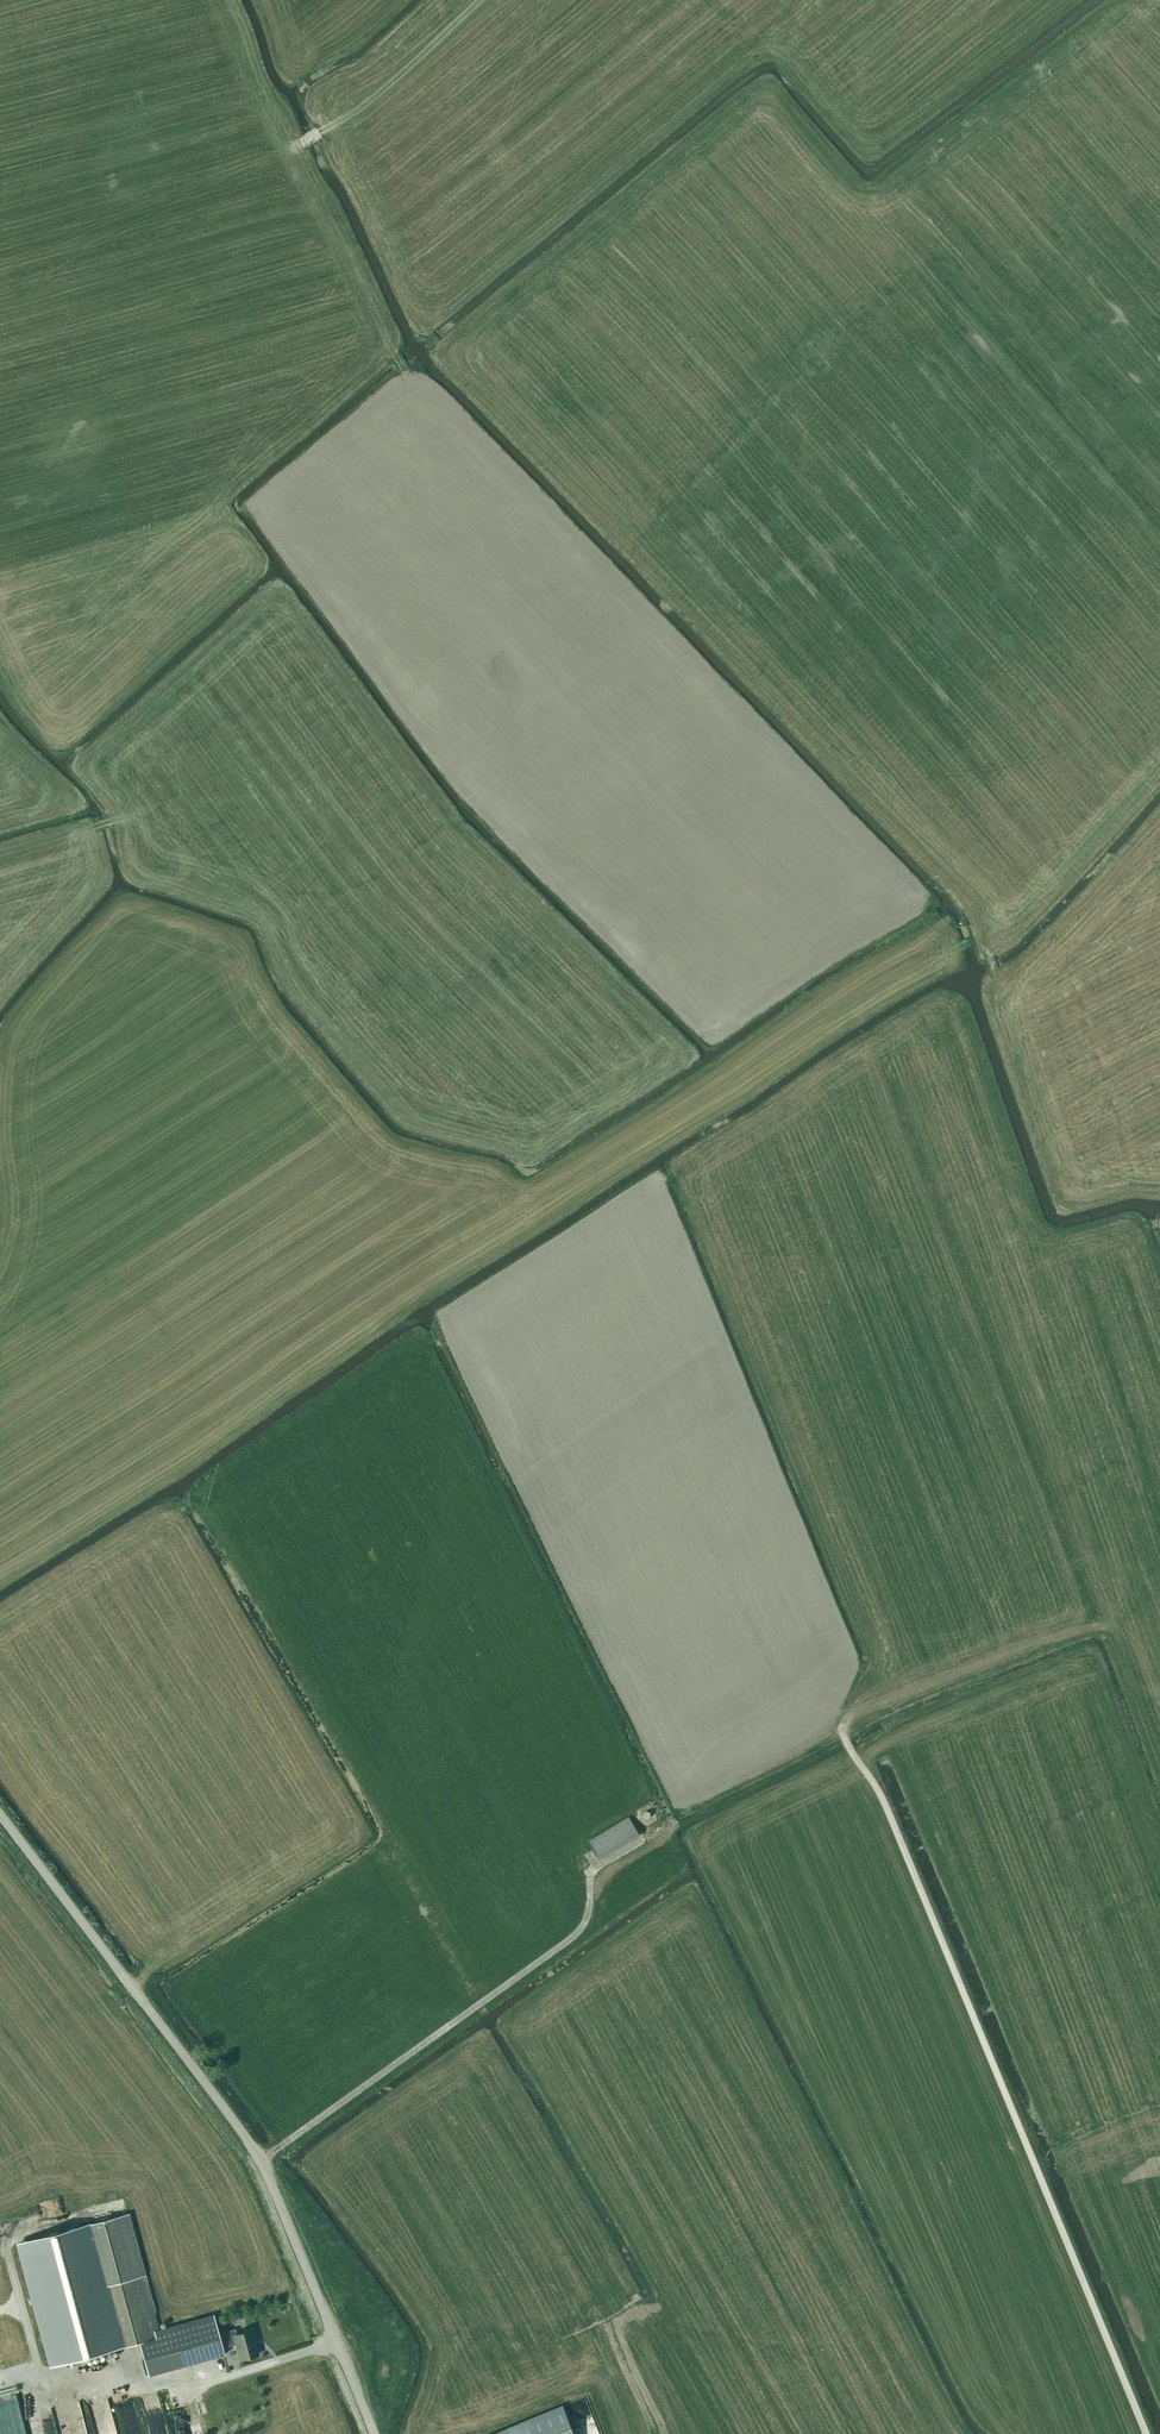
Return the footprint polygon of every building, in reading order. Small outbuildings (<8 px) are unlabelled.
[(599,1860),(603,1858),(640,1836),(629,1816),(588,1841),(599,1860)] [(128,2214),(18,2243),(52,2368),(156,2339),(161,2359),(153,2362),(156,2374),(165,2371),(165,2372),(225,2355),(223,2348),(236,2344),(241,2360),(258,2355),(251,2330),(237,2334),(236,2329),(219,2334),(214,2315),(159,2330),(141,2265),(128,2214)] [(0,2398),(0,2433),(29,2433),(19,2393),(0,2398)] [(202,2429),(201,2425),(199,2416),(208,2414),(205,2400),(183,2406),(191,2433),(201,2433),(203,2433),(202,2429)] [(145,2405),(152,2433),(168,2433),(166,2425),(158,2427),(158,2428),(156,2428),(152,2415),(162,2412),(159,2401),(145,2405)] [(563,2406),(494,2433),(575,2433),(563,2406)]
